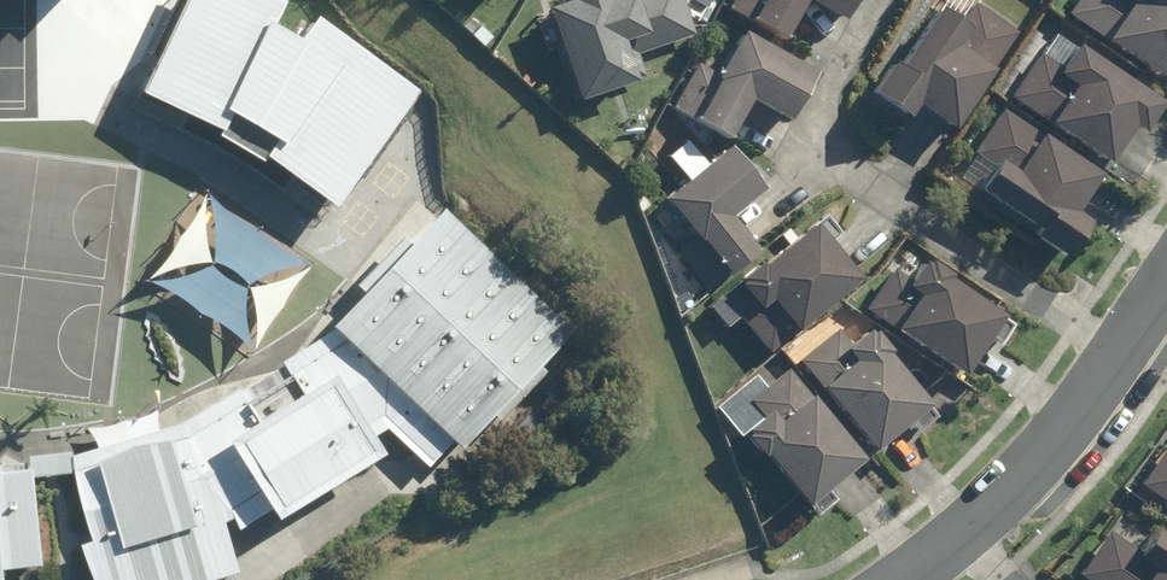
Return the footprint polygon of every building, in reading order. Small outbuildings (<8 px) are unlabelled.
[(143,89),(222,125),(220,132),(263,158),(267,152),(335,203),(420,90),(317,13),(304,33),(276,18),(284,0),(183,0),(143,89)] [(526,14),(550,92),(693,48),(678,0),(571,0),(526,14)] [(727,28),(769,48),(788,7),(826,26),(840,0),(740,0),(727,28)] [(998,33),(940,0),(916,0),(861,95),(936,139),(998,33)] [(1049,10),(1155,78),(1166,60),(1166,0),(1056,0),(1049,10)] [(2,18),(1,70),(6,70),(6,80),(102,82),(103,20),(2,18)] [(491,34),(479,23),(470,33),(482,44),(491,34)] [(1040,41),(996,109),(1101,177),(1145,109),(1040,41)] [(790,82),(713,44),(696,78),(693,76),(666,132),(708,152),(728,111),(766,130),(790,82)] [(996,123),(952,191),(1058,259),(1102,191),(996,123)] [(674,182),(671,184),(647,203),(710,280),(744,253),(714,216),(741,198),(713,156),(682,177),(681,176),(674,182)] [(447,203),(338,319),(340,323),(285,358),(288,362),(244,390),(242,385),(184,419),(72,452),(94,538),(85,540),(98,579),(204,579),(240,569),(228,517),(235,514),(242,525),(276,503),(284,511),(391,446),(381,431),(390,421),(433,462),(458,436),(464,442),(575,325),(447,203)] [(712,295),(759,353),(841,287),(794,229),(712,295)] [(897,258),(860,311),(944,369),(981,316),(897,258)] [(844,320),(788,366),(856,449),(912,404),(844,320)] [(848,460),(783,377),(731,418),(796,501),(848,460)] [(3,566),(44,561),(35,465),(0,468),(0,579),(5,579),(3,566)] [(1151,490),(1166,500),(1166,465),(1151,490)] [(1088,579),(1166,579),(1166,538),(1130,515),(1088,579)]
